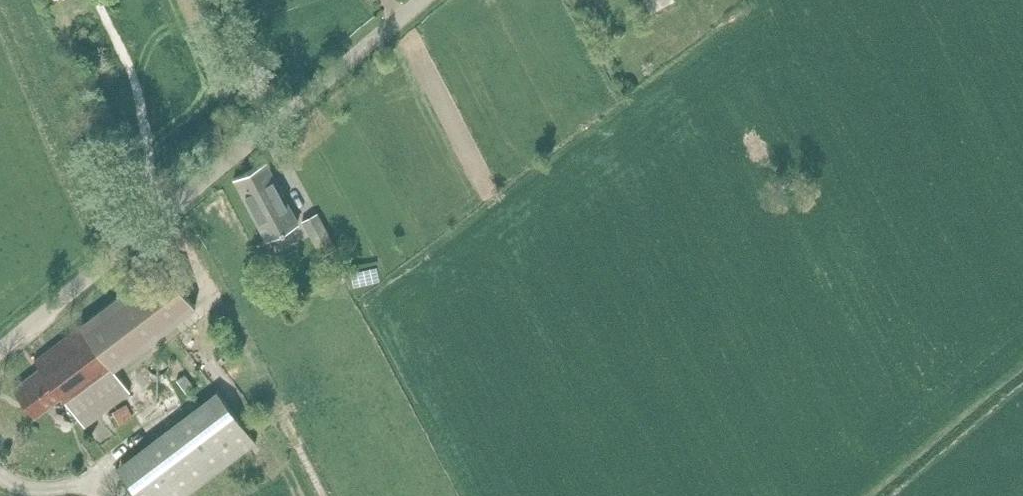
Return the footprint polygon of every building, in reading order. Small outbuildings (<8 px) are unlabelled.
[(638,10),(660,8),(660,0),(637,0),(638,10)] [(266,239),(297,223),(265,162),(233,179),(266,239)] [(302,221),(319,254),(336,245),(318,212),(302,221)] [(112,369),(180,318),(195,306),(162,263),(79,325),(79,326),(34,360),(39,367),(13,389),(33,417),(61,396),(83,426),(129,391),(112,369)] [(368,266),(344,270),(346,286),(371,282),(368,266)] [(185,374),(177,379),(187,392),(194,386),(185,374)] [(229,408),(217,391),(115,468),(137,495),(184,495),(256,442),(229,408)] [(112,412),(119,425),(133,417),(126,404),(112,412)]
